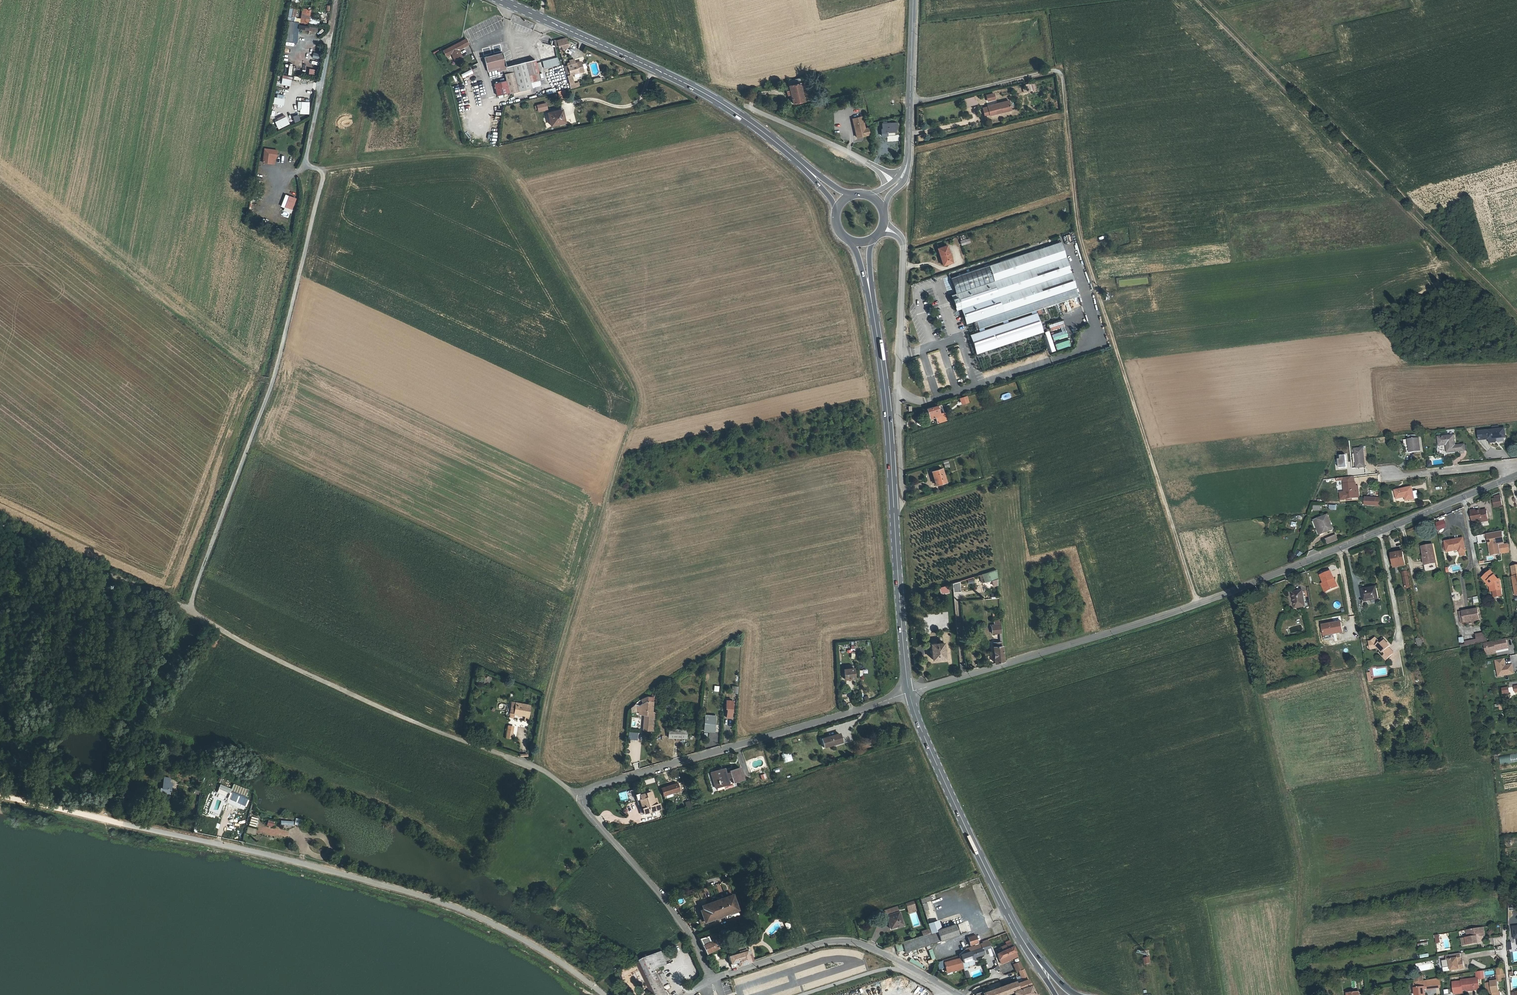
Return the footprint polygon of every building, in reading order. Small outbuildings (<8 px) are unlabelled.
[(287,19),(294,21),(297,9),(290,7),(287,19)] [(301,8),(301,23),(309,23),(310,9),(301,8)] [(298,42),(298,21),(286,21),(286,42),(298,42)] [(564,37),(556,39),(557,45),(558,48),(567,46),(566,43),(564,37)] [(445,56),(451,53),(454,60),(461,56),(458,49),(468,44),(465,39),(443,50),(445,56)] [(498,76),(501,75),(507,74),(511,94),(525,92),(531,90),(533,90),(532,84),(541,82),(535,62),(506,68),(503,55),(485,59),(489,75),(497,73),(498,76)] [(577,83),(572,84),(569,76),(581,73),(578,63),(574,64),(573,59),(568,60),(569,65),(563,66),(569,89),(578,87),(577,83)] [(558,60),(543,63),(545,70),(559,67),(558,60)] [(471,69),(461,74),(463,78),(473,73),(471,69)] [(799,82),(787,85),(789,90),(785,91),(786,95),(790,94),(792,103),(803,101),(799,82)] [(975,96),(964,99),(967,107),(978,104),(975,96)] [(282,108),(282,101),(275,100),(274,108),(282,108)] [(298,101),(298,114),(309,114),(309,101),(298,101)] [(989,112),(989,116),(1000,114),(1011,113),(1009,104),(999,105),(999,106),(993,107),(993,105),(989,106),(989,107),(988,107),(984,108),(985,113),(989,112)] [(557,111),(546,114),(549,127),(561,124),(557,111)] [(278,129),(290,124),(286,116),(274,122),(278,129)] [(852,119),(855,135),(857,134),(858,138),(868,136),(867,129),(863,129),(860,118),(852,119)] [(880,123),(880,135),(895,136),(895,128),(897,128),(897,123),(880,123)] [(275,151),(263,150),(262,163),(271,164),(271,158),(275,158),(275,151)] [(290,160),(290,153),(281,153),(281,163),(287,163),(287,160),(290,160)] [(288,195),(284,207),(292,210),(297,198),(288,195)] [(959,236),(962,245),(971,242),(969,238),(966,239),(965,234),(959,236)] [(1041,247),(1046,263),(1065,256),(1061,241),(1041,247)] [(1046,263),(1041,247),(951,277),(956,293),(950,294),(955,310),(961,308),(966,323),(974,320),(1075,287),(1076,287),(1065,256),(1046,263)] [(947,250),(939,253),(944,268),(953,265),(947,250)] [(1075,287),(974,320),(977,328),(1078,295),(1075,287)] [(1044,334),(1037,315),(992,330),(999,349),(1044,334)] [(999,349),(992,330),(971,337),(977,356),(999,349)] [(937,409),(928,411),(931,421),(935,420),(939,419),(939,417),(937,409)] [(1489,437),(1490,440),(1495,439),(1507,437),(1505,429),(1500,429),(1489,431),(1488,431),(1489,437)] [(1448,452),(1461,451),(1465,450),(1466,450),(1465,444),(1461,445),(1460,435),(1439,438),(1440,446),(1447,445),(1448,452)] [(1405,444),(1409,444),(1410,453),(1421,452),(1420,439),(1405,441),(1405,444)] [(1365,450),(1356,451),(1358,469),(1367,468),(1365,450)] [(1340,456),(1341,460),(1338,460),(1339,468),(1347,467),(1346,456),(1340,456)] [(936,483),(937,482),(938,486),(947,483),(943,470),(933,473),(936,483)] [(1347,500),(1357,499),(1356,487),(1355,477),(1344,478),(1347,500)] [(1398,500),(1407,498),(1408,502),(1416,500),(1413,487),(1396,492),(1398,500)] [(1500,497),(1492,499),(1494,507),(1501,505),(1500,497)] [(1362,499),(1362,506),(1373,507),(1373,499),(1362,499)] [(1373,499),(1373,507),(1383,507),(1382,499),(1373,499)] [(1473,524),(1482,522),(1482,520),(1488,519),(1487,511),(1481,512),(1478,513),(1477,510),(1471,512),(1473,524)] [(1329,517),(1319,521),(1324,535),(1334,531),(1329,517)] [(1439,531),(1448,528),(1445,520),(1436,523),(1439,531)] [(1324,535),(1319,521),(1314,523),(1319,536),(1324,535)] [(1500,546),(1503,545),(1501,533),(1484,536),(1485,540),(1487,540),(1488,545),(1490,545),(1492,556),(1501,555),(1500,546)] [(1449,550),(1461,548),(1462,551),(1468,549),(1465,536),(1447,540),(1449,550)] [(1423,546),(1425,556),(1426,556),(1427,563),(1437,561),(1434,544),(1423,546)] [(1509,553),(1507,545),(1503,545),(1500,546),(1501,555),(1509,553)] [(1404,552),(1394,554),(1396,567),(1407,566),(1404,552)] [(1426,556),(1425,556),(1423,556),(1426,571),(1438,568),(1437,561),(1427,563),(1426,556)] [(996,571),(982,576),(984,584),(997,580),(996,571)] [(1329,593),(1329,592),(1338,589),(1332,572),(1322,576),(1325,584),(1329,593)] [(1483,580),(1486,585),(1488,583),(1492,588),(1493,594),(1494,594),(1501,592),(1502,592),(1500,582),(1498,583),(1491,573),(1483,580)] [(960,582),(952,583),(954,592),(961,591),(960,582)] [(947,587),(939,590),(941,597),(948,595),(947,587)] [(1377,588),(1363,590),(1365,604),(1379,601),(1377,588)] [(1303,591),(1294,592),(1296,607),(1306,606),(1303,591)] [(1478,609),(1459,613),(1461,623),(1480,620),(1478,609)] [(1341,623),(1335,625),(1323,627),(1324,634),(1323,634),(1324,642),(1335,640),(1334,636),(1344,634),(1341,623)] [(1003,636),(999,636),(999,639),(998,639),(997,638),(993,638),(996,664),(1004,662),(1002,644),(1003,644),(1003,636)] [(1385,653),(1383,656),(1387,660),(1394,651),(1389,647),(1390,645),(1383,639),(1380,643),(1375,638),(1372,641),(1370,642),(1370,647),(1376,646),(1379,649),(1381,650),(1383,653),(1384,652),(1385,653)] [(1509,650),(1507,641),(1488,644),(1490,656),(1497,655),(1497,651),(1499,651),(1500,652),(1509,650)] [(944,644),(931,646),(933,661),(946,660),(944,644)] [(1506,666),(1505,660),(1497,662),(1500,678),(1515,675),(1513,666),(1506,668),(1505,666),(1506,666)] [(853,670),(843,670),(844,680),(854,679),(853,670)] [(654,729),(657,689),(652,692),(651,695),(649,694),(643,698),(645,701),(639,705),(638,712),(643,713),(647,713),(647,728),(654,729)] [(515,702),(513,712),(525,714),(527,704),(515,702)] [(705,718),(705,728),(716,729),(716,719),(705,718)] [(668,728),(668,737),(686,737),(686,729),(668,728)] [(638,740),(639,733),(630,732),(629,739),(638,740)] [(834,743),(841,741),(839,734),(822,739),(825,748),(834,745),(834,743)] [(1501,765),(1516,762),(1516,753),(1500,757),(1501,765)] [(755,758),(756,766),(758,766),(758,769),(764,768),(762,757),(755,758)] [(713,781),(714,786),(724,783),(724,786),(725,791),(733,788),(732,784),(743,780),(740,769),(725,774),(721,775),(719,770),(713,772),(715,780),(713,781)] [(230,790),(219,784),(213,796),(225,801),(230,790)] [(677,784),(662,790),(664,797),(680,792),(677,784)] [(618,793),(621,802),(629,799),(626,791),(618,793)] [(640,801),(644,815),(660,810),(658,805),(655,805),(651,793),(640,797),(641,800),(640,801)] [(641,800),(640,797),(639,795),(636,796),(642,816),(644,815),(640,801),(641,800)] [(248,827),(254,828),(256,819),(250,818),(248,827)] [(248,827),(246,833),(255,836),(256,830),(248,827)] [(744,867),(726,873),(728,878),(745,872),(744,867)] [(731,894),(700,907),(706,922),(737,909),(731,894)] [(782,909),(777,912),(781,919),(786,917),(782,909)] [(898,912),(885,916),(889,929),(901,925),(898,912)] [(940,928),(937,920),(928,923),(930,932),(940,928)] [(926,934),(930,945),(959,935),(955,924),(940,929),(940,928),(930,932),(931,932),(926,934)] [(1482,927),(1468,930),(1469,938),(1467,939),(1462,939),(1463,946),(1478,943),(1477,939),(1475,939),(1474,935),(1479,934),(1479,936),(1480,936),(1484,936),(1482,927)] [(905,953),(930,945),(926,934),(901,942),(905,953)] [(975,934),(967,936),(970,944),(977,942),(975,934)] [(705,954),(716,950),(713,941),(708,943),(706,937),(698,940),(705,954)] [(1017,955),(1012,945),(1010,946),(1008,943),(998,947),(1000,951),(994,953),(998,961),(1014,955),(1014,956),(1017,955)] [(744,949),(748,962),(752,961),(747,946),(735,949),(736,952),(744,949)] [(730,968),(748,962),(744,949),(736,952),(734,953),(733,952),(729,953),(729,954),(727,955),(730,968)] [(960,957),(961,961),(970,959),(972,958),(972,956),(981,954),(980,949),(960,955),(960,957)] [(658,994),(669,994),(657,969),(667,964),(665,960),(669,958),(667,956),(664,957),(661,951),(637,962),(639,967),(644,965),(645,967),(640,969),(650,992),(652,992),(656,990),(658,994)] [(976,958),(978,965),(995,959),(993,953),(976,958)] [(1453,959),(1455,959),(1454,954),(1440,957),(1441,961),(1443,960),(1444,966),(1445,971),(1458,969),(1457,961),(1455,962),(1454,962),(1453,959)] [(961,961),(960,957),(945,962),(946,967),(951,965),(951,966),(962,962),(961,961)] [(909,962),(922,969),(924,965),(910,959),(909,962)] [(1430,962),(1418,967),(1421,972),(1432,967),(1430,962)] [(990,974),(999,972),(997,963),(993,964),(994,967),(989,968),(990,974)] [(1031,986),(1025,974),(1020,977),(1021,982),(1016,984),(1015,982),(982,993),(982,994),(1004,994),(1013,992),(1014,992),(1031,986)] [(1477,975),(1476,975),(1460,978),(1461,979),(1452,980),(1454,990),(1463,989),(1462,987),(1467,987),(1475,985),(1474,980),(1478,980),(1477,975)] [(1415,994),(1425,994),(1425,989),(1435,987),(1433,978),(1422,980),(1417,981),(1414,982),(1415,994)] [(1492,991),(1493,994),(1500,994),(1500,991),(1498,991),(1497,980),(1494,981),(1494,978),(1490,979),(1492,988),(1488,988),(1488,992),(1492,991)] [(1479,986),(1478,980),(1474,980),(1475,985),(1467,987),(1468,988),(1479,986)] [(723,987),(725,994),(732,993),(730,985),(723,987)] [(1031,986),(1014,992),(1015,994),(1035,994),(1031,986)]
